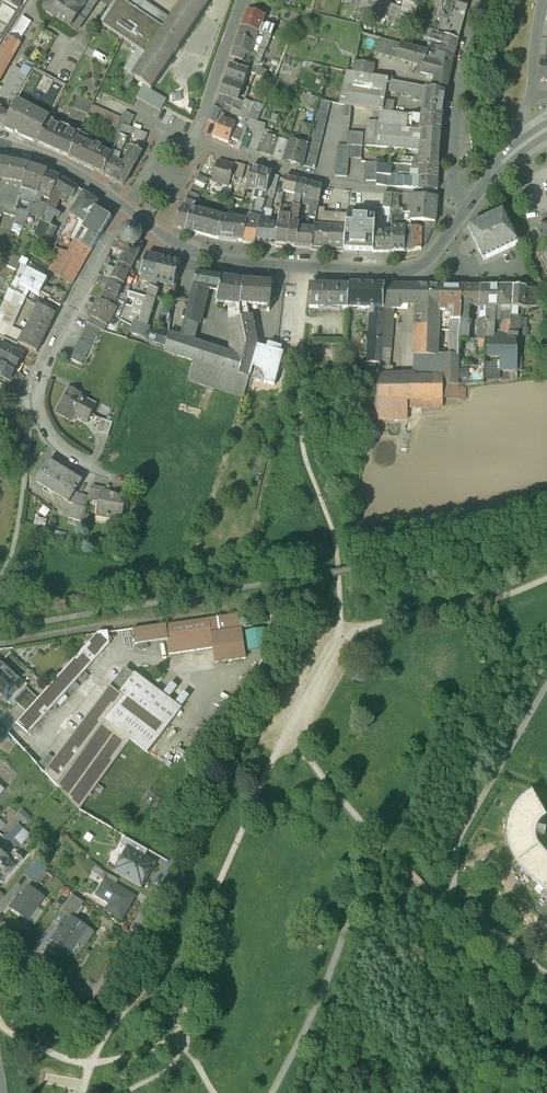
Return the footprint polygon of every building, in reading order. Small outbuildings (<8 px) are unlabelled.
[(3,0),(17,8),(20,9),(25,0),(3,0)] [(45,7),(46,13),(53,18),(54,16),(71,28),(72,27),(90,0),(50,0),(45,7)] [(72,27),(79,32),(100,1),(109,8),(115,0),(90,0),(72,27)] [(141,0),(132,0),(127,6),(120,2),(113,11),(103,26),(123,39),(146,55),(170,20),(141,0)] [(131,77),(143,85),(151,90),(211,2),(209,0),(184,0),(170,20),(146,55),(131,77)] [(360,8),(411,25),(413,18),(415,13),(384,2),(384,4),(371,0),(362,0),(360,8)] [(467,6),(446,0),(442,13),(439,12),(437,19),(441,20),(437,33),(458,40),(467,6)] [(22,11),(20,9),(17,8),(15,11),(6,6),(0,16),(0,48),(22,11)] [(265,17),(247,12),(241,27),(258,33),(265,36),(263,40),(269,43),(274,28),(266,26),(266,27),(262,26),(265,17)] [(0,55),(0,78),(31,23),(22,17),(0,55)] [(427,22),(413,18),(411,25),(427,30),(428,28),(425,27),(427,22)] [(258,33),(241,27),(238,38),(254,44),(258,33)] [(437,33),(429,31),(426,39),(442,44),(441,46),(455,51),(458,40),(437,33)] [(371,76),(376,53),(380,38),(361,34),(352,72),(371,76)] [(254,44),(238,38),(233,49),(246,54),(250,56),(254,44)] [(401,44),(380,38),(376,53),(396,59),(401,45),(401,44)] [(261,46),(267,48),(269,43),(263,40),(261,46)] [(451,66),(434,61),(433,62),(425,60),(428,52),(401,45),(396,59),(417,65),(415,71),(435,77),(432,89),(446,92),(451,66)] [(455,51),(441,46),(441,48),(430,45),(428,51),(431,52),(431,50),(440,52),(439,55),(453,58),(455,51)] [(261,46),(257,56),(263,58),(267,48),(261,46)] [(246,54),(233,49),(230,57),(243,62),(246,54)] [(439,55),(437,54),(436,57),(431,56),(430,60),(434,61),(451,66),(453,58),(439,55)] [(245,64),(243,71),(248,73),(255,76),(258,70),(253,67),(245,64)] [(239,68),(231,66),(225,81),(243,87),(248,73),(243,71),(238,70),(239,68)] [(0,95),(0,108),(2,109),(6,111),(11,101),(17,100),(21,90),(32,71),(24,67),(21,73),(13,69),(0,95)] [(32,71),(21,90),(17,100),(14,108),(13,110),(3,128),(21,136),(51,78),(34,69),(32,71)] [(352,72),(346,70),(339,104),(346,105),(349,93),(384,100),(386,90),(388,80),(388,79),(371,76),(352,72)] [(21,136),(37,143),(50,118),(66,86),(51,78),(21,136)] [(426,88),(388,80),(386,90),(412,95),(412,99),(424,101),(426,88)] [(243,87),(225,81),(220,96),(228,99),(228,98),(232,99),(238,101),(243,87)] [(166,100),(151,90),(143,85),(136,98),(160,111),(166,100)] [(432,89),(426,88),(424,101),(421,116),(442,119),(446,92),(432,89)] [(384,100),(349,93),(346,105),(382,111),(384,100)] [(319,99),(303,95),(299,106),(316,111),(319,99)] [(88,114),(93,103),(78,96),(73,107),(88,114)] [(241,111),(244,103),(238,101),(232,99),(228,107),(232,109),(241,113),(241,111)] [(310,139),(303,166),(315,169),(331,102),(319,99),(316,111),(310,139)] [(241,111),(249,114),(253,104),(245,101),(244,103),(241,111)] [(89,115),(115,128),(121,116),(94,103),(89,115)] [(0,108),(0,128),(3,128),(13,110),(10,108),(6,115),(1,112),(2,109),(0,108)] [(214,109),(208,122),(214,124),(221,112),(214,109)] [(241,113),(232,109),(230,114),(239,118),(241,113)] [(236,126),(230,140),(242,143),(248,126),(245,125),(249,114),(241,111),(241,113),(239,118),(236,126)] [(124,126),(129,128),(134,117),(129,114),(123,125),(124,126)] [(421,116),(409,115),(407,129),(411,129),(412,123),(421,123),(420,130),(422,130),(441,132),(442,119),(421,116)] [(50,118),(37,143),(50,149),(62,123),(50,118)] [(256,131),(249,150),(256,152),(265,126),(253,122),(254,119),(251,119),(250,122),(249,121),(248,126),(254,129),(256,131)] [(236,126),(221,120),(213,138),(228,144),(230,140),(236,126)] [(67,125),(62,123),(50,149),(69,158),(80,134),(66,128),(67,125)] [(126,160),(135,165),(141,152),(125,144),(130,133),(131,128),(129,128),(124,126),(120,135),(120,136),(115,149),(122,153),(122,152),(126,160)] [(148,134),(131,128),(130,133),(134,135),(133,137),(145,141),(148,134)] [(441,132),(422,130),(419,167),(438,169),(441,132)] [(279,135),(268,131),(260,154),(271,157),(277,141),(278,139),(279,135)] [(363,134),(348,132),(347,145),(349,146),(362,147),(363,134)] [(102,148),(96,146),(98,143),(80,134),(69,158),(103,174),(111,158),(111,156),(100,151),(102,148)] [(297,134),(295,143),(289,141),(288,142),(282,161),(303,167),(303,166),(310,139),(297,134)] [(288,142),(278,139),(277,141),(271,157),(281,161),(288,142)] [(347,145),(337,144),(335,176),(347,177),(348,158),(349,146),(347,145)] [(362,147),(349,146),(348,158),(361,159),(362,147)] [(122,153),(115,149),(111,156),(111,158),(119,162),(122,153)] [(218,158),(208,154),(205,161),(205,162),(214,166),(215,166),(218,158)] [(119,162),(111,158),(103,174),(123,185),(135,165),(126,160),(123,164),(119,162)] [(0,161),(0,180),(0,181),(0,216),(2,216),(2,213),(16,217),(19,210),(16,209),(23,184),(28,166),(0,161)] [(208,179),(214,166),(205,162),(199,175),(208,179)] [(224,164),(217,162),(212,181),(229,186),(231,177),(234,168),(233,168),(234,167),(227,165),(227,166),(224,165),(224,164)] [(377,163),(365,162),(364,180),(376,181),(377,163)] [(246,166),(235,163),(234,167),(233,168),(234,168),(231,177),(242,180),(246,166)] [(392,166),(378,165),(377,185),(386,186),(386,179),(384,178),(384,176),(391,176),(391,172),(392,166)] [(419,167),(397,165),(397,167),(392,166),(391,172),(411,174),(411,177),(419,178),(438,178),(438,169),(419,167)] [(48,172),(28,166),(23,184),(16,209),(19,210),(16,217),(14,224),(24,227),(30,212),(37,197),(33,195),(35,190),(39,191),(48,172)] [(260,171),(252,168),(246,190),(255,192),(260,171)] [(271,174),(260,171),(255,192),(254,198),(264,201),(265,197),(271,175),(271,174)] [(60,177),(48,172),(39,191),(37,197),(30,212),(43,217),(47,207),(38,203),(41,197),(50,200),(60,177)] [(209,180),(208,179),(199,175),(198,175),(195,180),(206,186),(209,180)] [(278,177),(271,175),(265,197),(273,200),(278,177)] [(78,188),(60,177),(50,200),(47,207),(54,210),(60,199),(64,202),(65,199),(68,201),(70,198),(71,199),(78,188)] [(298,181),(285,178),(282,191),(294,194),(298,181)] [(438,178),(419,178),(419,180),(404,178),(403,180),(404,180),(403,187),(418,189),(437,190),(438,178)] [(307,183),(298,181),(294,194),(294,200),(297,201),(303,202),(307,183)] [(321,187),(307,183),(303,202),(303,205),(318,208),(321,187)] [(84,193),(71,214),(62,231),(70,236),(76,224),(80,224),(82,221),(84,223),(94,208),(98,202),(84,193)] [(383,209),(385,194),(371,193),(370,209),(374,209),(374,219),(382,220),(383,209)] [(192,209),(193,209),(199,199),(189,194),(183,206),(192,209)] [(399,195),(385,194),(383,209),(390,209),(390,216),(391,217),(391,229),(404,229),(403,214),(410,214),(411,208),(408,210),(403,210),(398,208),(399,195)] [(435,198),(411,196),(411,208),(410,214),(410,221),(435,223),(437,199),(435,198)] [(270,212),(273,200),(265,197),(264,201),(264,204),(262,210),(270,212)] [(290,202),(281,200),(279,215),(290,219),(291,214),(289,214),(290,202)] [(290,219),(290,221),(290,224),(287,246),(296,247),(299,225),(295,225),(298,219),(300,208),(296,207),(297,201),(294,200),(291,214),(290,219)] [(262,210),(264,204),(257,202),(255,211),(257,212),(256,219),(260,220),(262,210)] [(192,209),(183,206),(173,226),(185,230),(192,209)] [(346,228),(346,232),(352,232),(355,207),(349,206),(348,215),(346,228)] [(106,215),(94,208),(84,223),(84,224),(82,228),(88,232),(81,244),(91,250),(102,233),(100,232),(107,219),(106,215)] [(193,209),(192,209),(185,230),(218,239),(224,218),(193,209)] [(503,211),(468,227),(483,260),(518,244),(503,211)] [(348,215),(317,213),(314,227),(311,248),(324,249),(327,227),(346,228),(348,215)] [(256,219),(248,217),(247,221),(243,242),(254,243),(259,223),(260,220),(256,219)] [(224,218),(218,239),(233,240),(243,242),(247,221),(224,218)] [(308,221),(300,220),(299,225),(296,247),(311,248),(314,227),(308,227),(308,221)] [(277,225),(259,223),(254,243),(274,245),(277,225)] [(290,224),(278,223),(277,225),(274,245),(287,246),(290,224)] [(546,242),(546,226),(537,228),(542,244),(546,242)] [(346,228),(327,227),(324,249),(335,250),(343,250),(346,232),(346,228)] [(404,229),(391,229),(391,231),(391,252),(404,252),(405,229),(404,229)] [(411,229),(405,229),(404,252),(414,251),(414,242),(411,229)] [(414,242),(414,251),(421,250),(422,229),(411,229),(414,242)] [(391,252),(391,231),(375,231),(375,233),(374,252),(391,252)] [(352,232),(346,232),(343,250),(374,252),(375,233),(352,232)] [(121,239),(121,235),(119,234),(111,249),(123,255),(119,264),(130,269),(139,251),(130,247),(131,246),(128,246),(126,245),(124,244),(123,242),(122,240),(121,239)] [(75,240),(67,253),(59,249),(48,270),(72,285),(83,263),(91,250),(81,244),(75,240)] [(160,257),(147,254),(140,275),(140,276),(141,276),(140,280),(151,283),(152,280),(153,280),(160,257)] [(180,262),(160,257),(153,280),(152,280),(151,283),(143,309),(138,322),(147,325),(158,289),(155,288),(157,281),(174,285),(180,262)] [(28,270),(33,273),(37,265),(22,258),(21,260),(16,271),(8,290),(25,299),(25,298),(26,298),(30,290),(20,285),(28,270)] [(119,264),(118,264),(107,258),(104,263),(109,266),(104,277),(111,280),(112,279),(123,284),(130,269),(119,264)] [(20,285),(30,290),(39,295),(47,280),(33,273),(28,270),(20,285)] [(212,274),(198,272),(192,295),(188,294),(187,300),(190,301),(181,337),(192,341),(197,320),(199,321),(201,320),(208,289),(209,289),(212,274)] [(244,280),(212,274),(209,289),(219,291),(217,300),(231,302),(241,304),(244,280)] [(123,284),(112,279),(111,280),(104,277),(102,276),(99,282),(108,286),(101,302),(113,307),(116,301),(123,285),(123,284)] [(272,283),(244,280),(241,304),(240,310),(246,345),(243,358),(239,374),(249,377),(249,378),(258,345),(250,305),(268,307),(269,298),(270,298),(272,283)] [(349,287),(330,286),(330,307),(337,307),(337,308),(348,309),(348,308),(349,284),(349,287)] [(385,285),(349,284),(348,308),(376,309),(375,315),(373,315),(372,316),(371,323),(383,323),(385,285)] [(408,286),(385,285),(383,323),(383,330),(391,331),(392,312),(390,310),(390,308),(400,309),(400,306),(408,306),(408,286)] [(330,307),(330,286),(309,286),(310,287),(311,287),(309,306),(308,306),(308,308),(322,308),(322,307),(330,307)] [(441,286),(408,286),(408,306),(417,306),(415,355),(438,357),(439,355),(438,355),(439,328),(441,286)] [(462,287),(441,286),(439,328),(450,328),(450,321),(460,321),(462,287)] [(481,287),(462,287),(460,321),(460,325),(459,340),(468,340),(469,325),(467,325),(467,309),(466,306),(480,307),(481,287)] [(511,287),(487,287),(486,306),(486,316),(485,340),(490,340),(493,332),(494,307),(511,307),(512,287),(511,287)] [(526,287),(512,287),(511,307),(510,318),(510,321),(509,325),(519,326),(520,317),(518,317),(518,310),(517,308),(525,308),(526,287)] [(535,287),(526,287),(525,308),(525,309),(541,307),(535,287)] [(25,299),(8,290),(0,307),(0,334),(16,342),(22,331),(12,326),(25,299)] [(132,326),(135,321),(138,322),(147,297),(129,292),(119,319),(132,326)] [(113,307),(101,302),(98,300),(90,316),(107,326),(112,315),(116,308),(113,307)] [(113,307),(116,308),(122,311),(125,304),(116,301),(113,307)] [(233,354),(243,358),(246,345),(240,310),(241,304),(231,302),(233,354)] [(38,305),(19,343),(36,352),(55,314),(38,305)] [(122,311),(116,308),(112,315),(119,319),(122,311)] [(104,332),(107,326),(90,316),(87,322),(89,323),(100,329),(104,332)] [(459,340),(458,386),(468,385),(483,383),(485,357),(485,340),(486,316),(479,316),(480,321),(478,321),(478,341),(468,340),(459,340)] [(147,325),(135,321),(132,326),(130,332),(145,337),(147,325)] [(391,378),(379,378),(372,419),(407,419),(407,407),(442,408),(443,400),(467,400),(468,385),(458,386),(459,340),(460,325),(460,321),(450,321),(450,328),(450,344),(448,355),(439,355),(438,357),(415,355),(414,378),(391,378)] [(82,364),(100,329),(89,323),(70,358),(82,364)] [(383,330),(383,323),(371,323),(369,363),(380,364),(383,330)] [(145,337),(166,345),(169,333),(147,325),(145,337)] [(519,326),(509,325),(507,337),(507,341),(516,341),(518,341),(519,326)] [(391,331),(383,330),(380,364),(379,378),(391,378),(392,367),(388,366),(391,331)] [(181,337),(169,333),(165,351),(194,361),(199,362),(204,345),(181,337)] [(517,379),(516,341),(507,341),(490,340),(485,340),(485,357),(499,357),(499,371),(511,371),(511,379),(517,379)] [(267,348),(258,345),(249,378),(275,385),(284,352),(280,351),(282,347),(268,343),(267,348)] [(233,354),(204,345),(199,362),(239,375),(239,374),(243,358),(233,354)] [(0,361),(0,376),(9,381),(15,370),(17,371),(21,363),(19,362),(23,355),(8,347),(0,361)] [(199,362),(194,361),(187,380),(242,397),(249,377),(239,374),(239,375),(199,362)] [(25,377),(17,371),(15,370),(9,381),(20,387),(25,377)] [(81,393),(69,387),(63,398),(64,399),(57,412),(68,418),(72,410),(79,414),(77,416),(88,422),(97,404),(80,396),(81,393)] [(180,402),(178,410),(198,417),(201,409),(180,402)] [(113,423),(101,419),(97,432),(109,437),(113,423)] [(82,481),(50,461),(50,460),(49,460),(36,482),(69,502),(69,503),(70,502),(76,492),(83,481),(82,480),(82,481)] [(100,502),(102,493),(103,493),(104,489),(92,487),(89,497),(88,500),(100,502)] [(88,500),(89,497),(76,492),(70,502),(74,504),(85,508),(88,500)] [(103,493),(102,493),(100,502),(98,512),(107,514),(106,517),(121,520),(126,496),(118,495),(118,496),(103,493)] [(81,522),(85,508),(74,504),(69,518),(81,522)] [(240,616),(133,630),(135,645),(168,641),(169,655),(213,649),(216,664),(246,660),(240,616)] [(268,648),(267,629),(248,630),(249,649),(268,648)] [(98,633),(54,682),(65,693),(109,644),(108,632),(98,633)] [(0,663),(0,696),(7,703),(8,702),(10,705),(27,688),(0,663)] [(125,669),(110,688),(119,695),(134,675),(125,669)] [(182,709),(134,675),(119,695),(148,717),(131,740),(149,754),(182,709)] [(65,693),(54,682),(39,699),(26,713),(14,727),(25,737),(65,693)] [(119,695),(110,688),(46,774),(79,810),(131,740),(148,717),(119,695)] [(29,690),(22,697),(23,699),(18,704),(26,713),(39,699),(29,690)] [(514,856),(536,845),(534,842),(537,841),(536,835),(545,836),(546,829),(538,828),(541,823),(539,820),(545,816),(539,805),(535,807),(528,797),(525,799),(523,801),(522,803),(520,805),(518,808),(515,811),(514,814),(512,818),(511,820),(510,824),(509,828),(509,832),(509,836),(509,841),(510,845),(511,849),(513,853),(514,856)] [(0,843),(0,852),(2,854),(14,840),(19,835),(14,830),(6,839),(4,837),(0,843)] [(121,846),(128,849),(144,858),(148,851),(126,837),(121,846)] [(0,856),(0,881),(3,883),(23,860),(15,852),(21,845),(14,840),(2,854),(0,856)] [(546,874),(546,850),(542,854),(537,848),(518,863),(522,869),(514,876),(525,887),(533,880),(538,885),(546,874)] [(144,858),(128,849),(115,871),(141,885),(154,864),(144,858)] [(42,864),(36,858),(24,873),(31,878),(42,864)] [(47,868),(42,864),(31,878),(36,882),(47,868)] [(91,872),(106,880),(115,886),(118,880),(95,867),(91,872)] [(538,885),(545,890),(539,899),(546,905),(546,874),(538,885)] [(115,886),(106,880),(97,895),(116,906),(112,914),(122,919),(134,897),(115,886)] [(29,886),(18,901),(15,900),(9,908),(28,921),(45,898),(29,886)] [(72,896),(61,911),(71,919),(71,918),(75,909),(81,901),(72,896)] [(71,919),(61,934),(58,932),(52,940),(71,953),(78,943),(83,946),(86,942),(86,943),(86,942),(88,942),(92,936),(92,934),(92,933),(87,930),(71,918),(71,919)]
